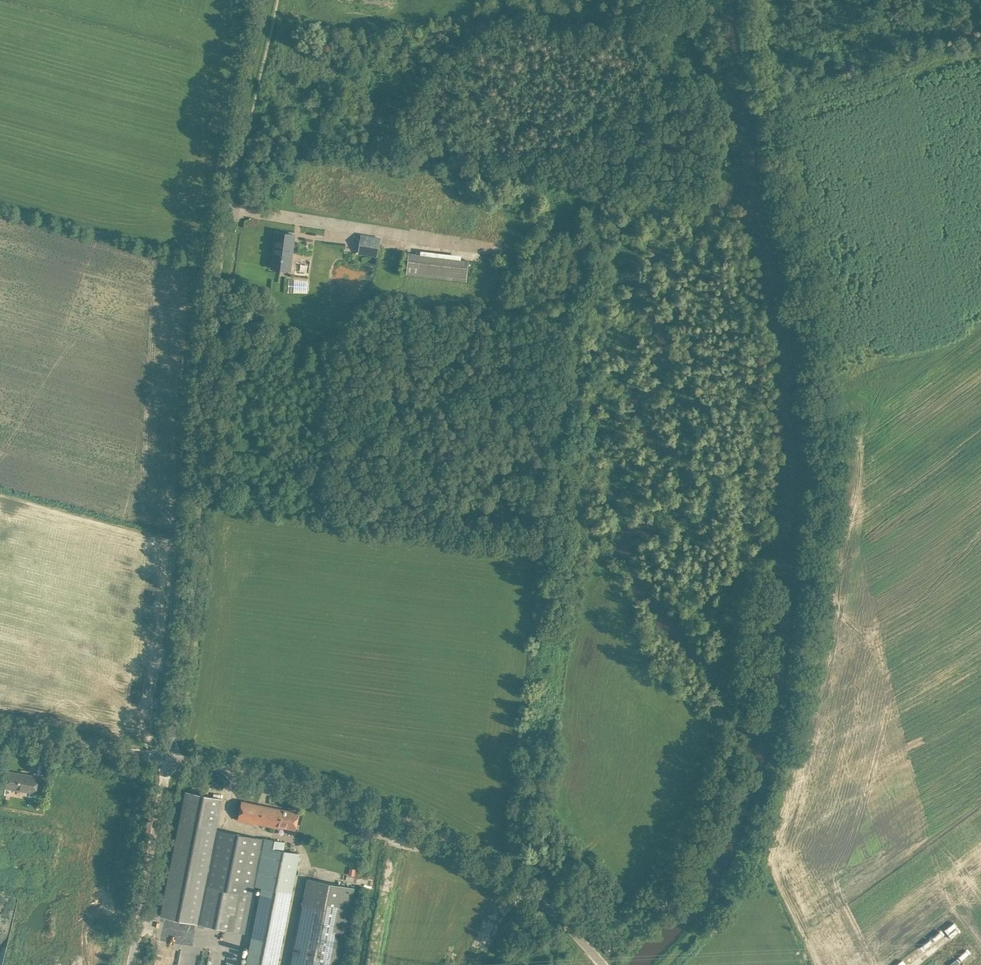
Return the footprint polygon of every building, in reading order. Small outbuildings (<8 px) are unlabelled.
[(271,268),(281,269),(289,270),(294,234),(276,232),(271,268)] [(357,253),(378,257),(381,237),(360,234),(357,253)] [(405,274),(466,281),(468,259),(407,252),(405,274)] [(308,292),(309,273),(310,273),(310,258),(302,258),(302,279),(289,278),(288,291),(308,292)] [(6,787),(36,793),(39,776),(9,771),(6,787)] [(299,853),(284,849),(285,843),(254,837),(216,829),(222,799),(186,791),(161,916),(235,931),(237,931),(246,890),(253,892),(254,884),(263,886),(247,964),(276,964),(291,891),(299,853)] [(275,827),(275,826),(275,825),(295,830),(299,813),(242,801),(238,819),(275,827)] [(350,911),(354,888),(307,878),(302,901),(292,949),(297,950),(294,964),(339,964),(350,911)] [(609,943),(603,949),(608,955),(615,950),(609,943)] [(905,959),(908,964),(917,964),(920,964),(916,954),(905,959)]
